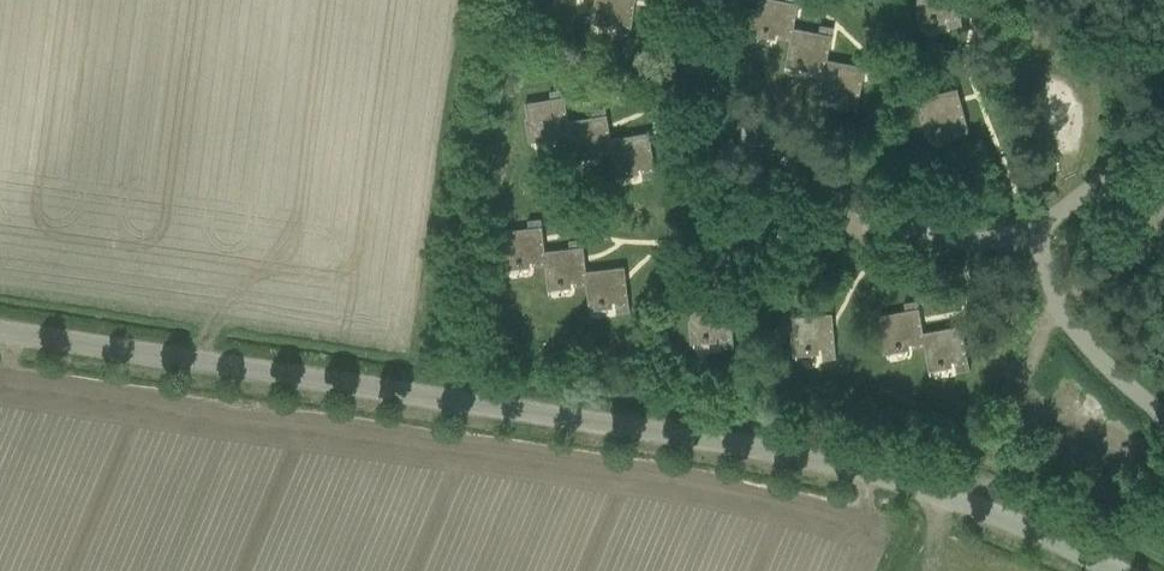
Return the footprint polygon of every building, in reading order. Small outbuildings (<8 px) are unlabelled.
[(592,28),(593,28),(594,19),(604,20),(604,22),(608,23),(608,21),(620,23),(618,34),(631,36),(636,0),(596,0),(592,28)] [(794,29),(800,0),(786,0),(786,2),(778,0),(759,0),(752,39),(753,39),(755,30),(764,32),(764,33),(768,34),(768,32),(780,35),(779,38),(791,40),(792,41),(794,28),(794,29)] [(923,31),(924,31),(922,22),(932,20),(932,22),(936,21),(936,19),(948,17),(950,28),(963,26),(958,0),(918,0),(923,31)] [(827,60),(828,60),(834,28),(821,26),(820,33),(794,29),(794,28),(792,41),(791,40),(785,71),(786,71),(788,62),(798,63),(797,65),(801,66),(802,64),(813,66),(812,70),(824,72),(825,72),(827,60)] [(825,72),(824,72),(818,103),(819,103),(821,93),(831,95),(830,97),(835,97),(835,96),(847,98),(844,109),(857,111),(866,67),(828,60),(827,60),(825,72)] [(919,99),(930,141),(931,141),(929,132),(938,129),(939,131),(943,130),(942,128),(954,125),(957,136),(969,132),(958,89),(919,99)] [(568,122),(569,122),(564,90),(551,92),(552,99),(526,104),(533,147),(534,146),(532,137),(542,135),(542,137),(546,136),(546,135),(558,133),(558,136),(570,134),(571,134),(568,122)] [(594,118),(569,122),(568,122),(571,134),(570,134),(575,165),(576,164),(575,155),(584,153),(584,155),(589,154),(588,153),(600,151),(600,154),(612,152),(613,152),(611,140),(606,108),(593,110),(594,118)] [(613,152),(612,152),(618,182),(619,182),(617,173),(626,171),(627,173),(631,172),(631,171),(642,169),(644,180),(657,177),(649,133),(611,140),(613,152)] [(545,252),(542,220),(529,221),(530,229),(503,232),(508,274),(509,274),(508,265),(518,264),(518,265),(522,265),(522,263),(533,262),(534,265),(546,264),(545,252)] [(546,264),(550,295),(551,295),(549,285),(559,284),(559,286),(563,285),(563,284),(575,282),(575,286),(587,284),(588,284),(586,272),(587,272),(583,240),(570,241),(571,249),(545,252),(546,264)] [(588,284),(587,284),(591,315),(592,315),(591,305),(600,304),(600,306),(605,305),(604,304),(616,302),(617,313),(630,312),(625,268),(587,272),(586,272),(588,284)] [(913,348),(925,346),(926,345),(923,333),(924,333),(918,301),(905,304),(906,311),(880,316),(888,359),(889,359),(887,349),(897,347),(897,349),(901,348),(901,346),(912,344),(913,348)] [(731,303),(691,305),(694,348),(695,348),(695,339),(704,338),(705,340),(709,339),(709,338),(721,337),(721,348),(734,347),(731,303)] [(793,318),(797,361),(798,360),(797,351),(807,350),(807,352),(811,351),(811,350),(823,349),(824,360),(837,358),(833,314),(793,318)] [(962,326),(924,333),(923,333),(926,345),(925,346),(931,376),(932,376),(930,366),(939,365),(940,366),(944,365),(943,364),(955,362),(957,373),(970,370),(962,326)]
